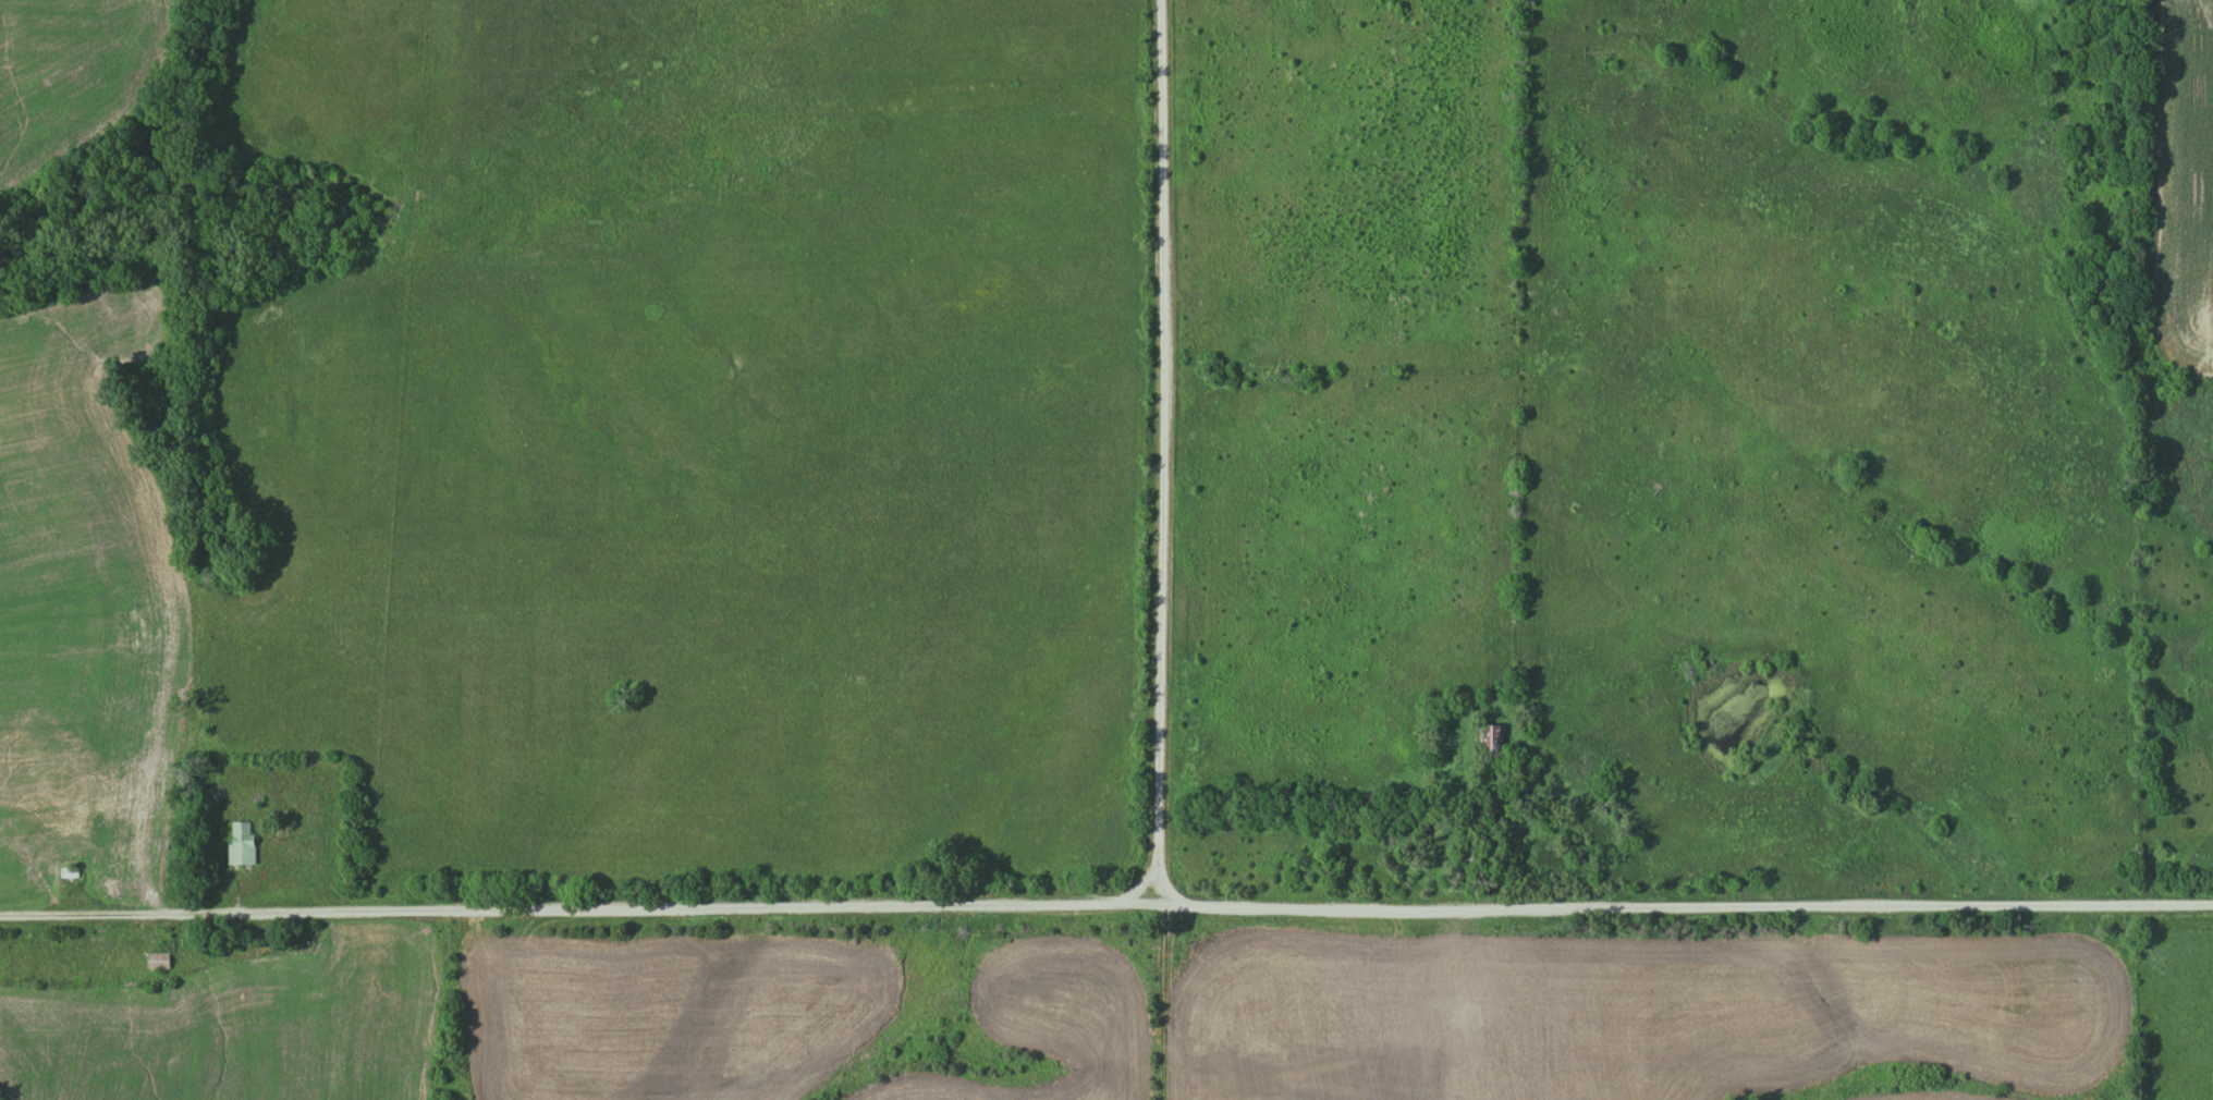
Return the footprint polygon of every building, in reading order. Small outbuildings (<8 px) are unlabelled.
[(250,823),(231,823),(231,865),(256,865),(256,835),(250,835),(250,823)] [(61,877),(78,878),(79,870),(62,869),(61,877)] [(150,970),(172,971),(172,954),(150,954),(150,970)]
